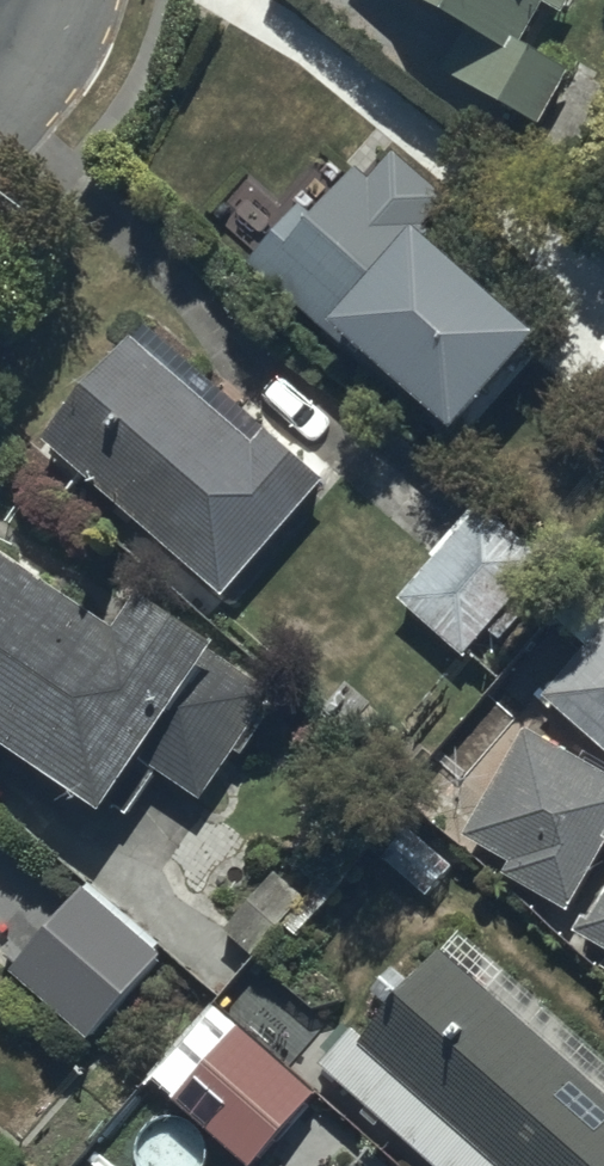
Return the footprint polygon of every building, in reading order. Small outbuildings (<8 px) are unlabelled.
[(466,24),(444,62),(539,119),(573,63),(534,39),(552,9),(564,16),(574,0),(427,0),(466,24)] [(301,204),(252,257),(446,435),(458,421),(463,427),(548,334),(427,223),(452,195),(399,147),(372,176),(358,163),(311,214),(301,204)] [(147,318),(44,439),(228,595),(331,474),(147,318)] [(528,543),(481,504),(403,599),(449,638),(528,543)] [(112,814),(150,761),(204,799),(239,749),(246,754),(271,719),(266,716),(280,697),(218,654),(225,644),(144,587),(118,623),(0,540),(0,737),(112,814)] [(544,693),(603,744),(603,623),(544,693)] [(506,870),(573,908),(603,855),(603,769),(532,727),(468,836),(511,861),(506,870)] [(170,952),(91,881),(11,970),(89,1041),(170,952)] [(596,913),(586,908),(575,927),(603,944),(603,899),(596,913)] [(504,962),(487,980),(450,946),(370,1035),(360,1026),(325,1066),(437,1165),(603,1165),(603,1052),(504,962)] [(169,1098),(248,1165),(250,1165),(317,1089),(217,1003),(156,1074),(175,1091),(169,1098)]
